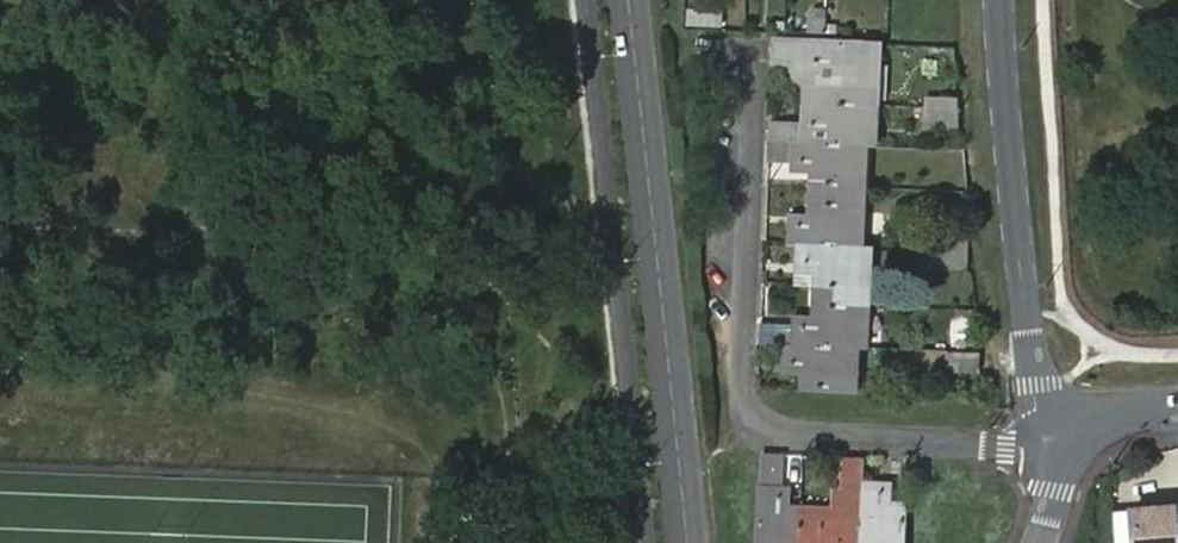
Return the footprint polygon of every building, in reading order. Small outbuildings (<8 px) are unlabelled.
[(819,13),(838,14),(839,0),(819,0),(819,13)] [(725,28),(726,10),(689,6),(687,25),(725,28)] [(816,353),(814,368),(862,371),(864,327),(871,327),(875,229),(867,228),(870,127),(879,128),(883,27),(818,24),(785,23),(785,43),(803,44),(802,67),(816,67),(814,106),(781,105),(780,142),(802,143),(824,144),(823,153),(821,197),(821,207),(799,206),(798,225),(808,225),(807,245),(826,246),(826,254),(825,297),(824,305),(806,304),(774,302),(774,323),(795,324),(794,344),(816,345),(816,353)] [(959,130),(960,96),(926,95),(925,129),(959,130)] [(801,152),(823,153),(824,144),(802,143),(801,152)] [(821,207),(821,197),(800,195),(799,206),(821,207)] [(940,213),(940,226),(970,228),(971,215),(940,213)] [(933,235),(933,249),(970,250),(971,237),(933,235)] [(807,253),(826,254),(826,246),(807,245),(807,253)] [(806,296),(806,304),(824,305),(825,297),(806,296)] [(794,352),(816,353),(816,345),(794,344),(794,352)] [(945,376),(980,377),(981,353),(946,352),(945,376)] [(857,440),(855,471),(855,489),(846,488),(802,486),(793,485),(793,468),(794,437),(773,435),(772,466),(768,536),(875,542),(875,531),(914,533),(917,485),(906,484),(895,483),(895,465),(878,464),(880,441),(857,440)] [(895,483),(906,484),(907,466),(895,465),(895,483)] [(803,468),(793,468),(793,485),(802,486),(803,468)] [(846,488),(855,489),(855,471),(846,471),(846,488)] [(1119,542),(1176,542),(1174,511),(1116,514),(1119,542)]
